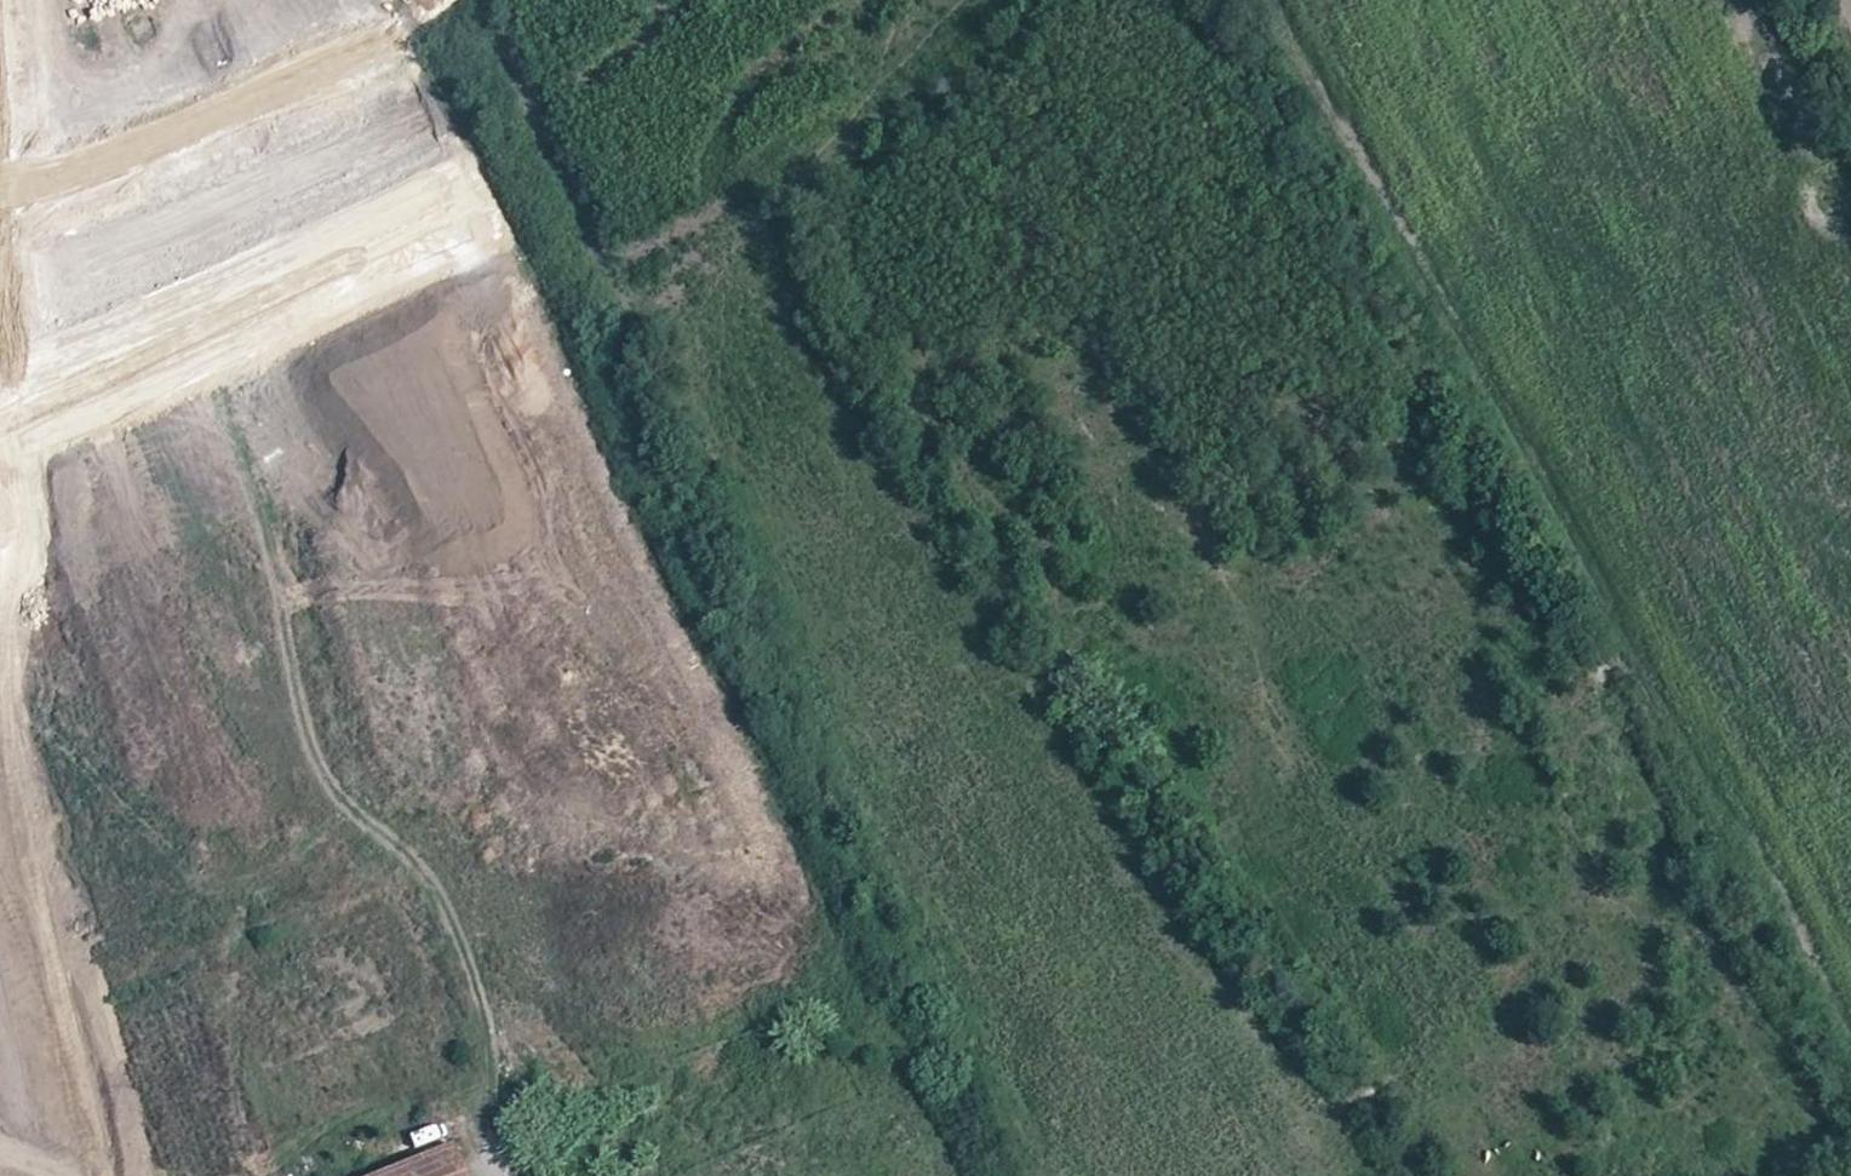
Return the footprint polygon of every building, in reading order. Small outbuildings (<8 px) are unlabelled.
[(456,1143),(379,1175),(468,1175),(456,1143)]
